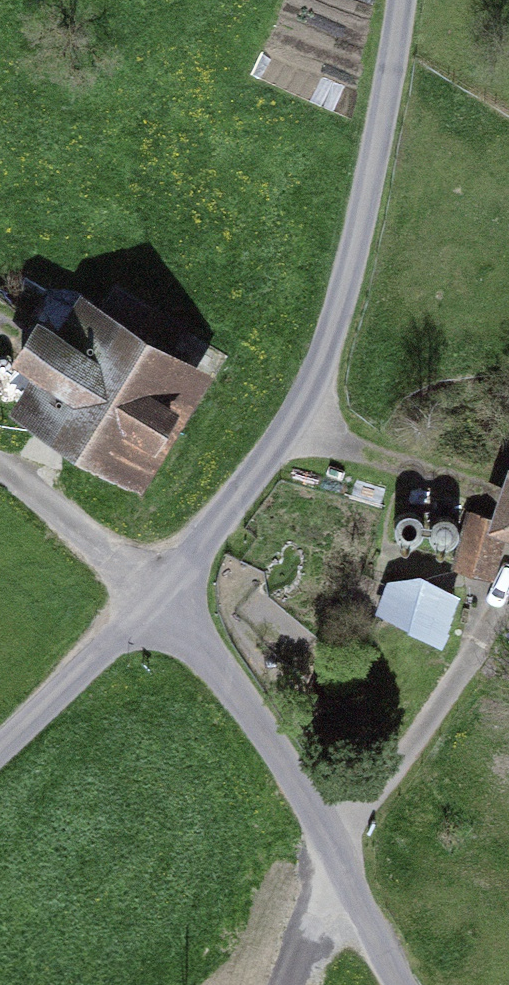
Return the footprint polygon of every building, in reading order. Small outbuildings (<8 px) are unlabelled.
[(34,394),(151,474),(214,381),(97,301),(34,394)] [(446,640),(462,590),(391,567),(375,616),(446,640)]
